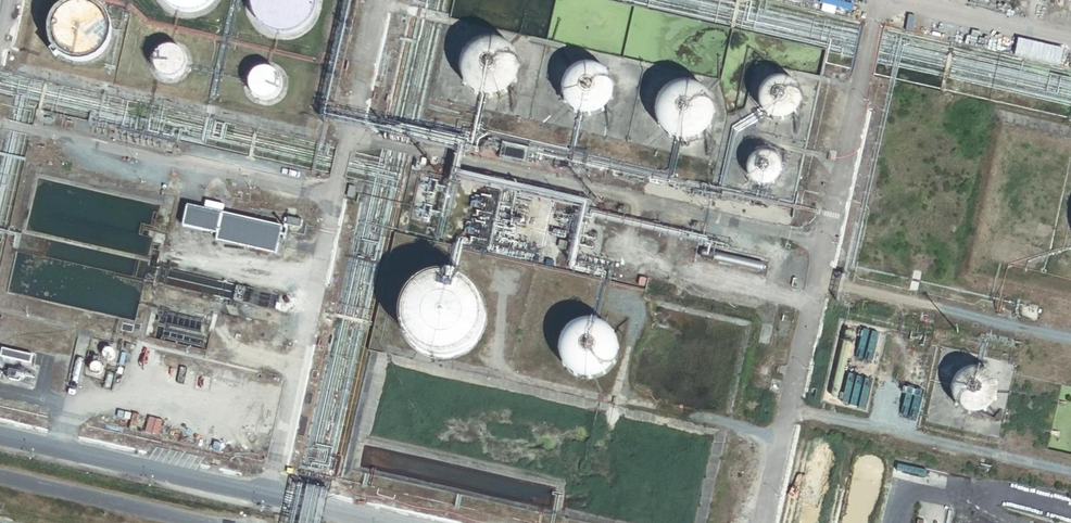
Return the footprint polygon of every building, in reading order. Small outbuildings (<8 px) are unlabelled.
[(167,3),(170,6),(174,8),(177,11),(181,12),(185,13),(189,14),(193,14),(197,13),(201,12),(205,11),(209,9),(212,6),(215,3),(218,0),(165,0),(167,3)] [(318,6),(318,2),(318,0),(252,0),(252,1),(252,5),(253,9),(254,13),(256,17),(258,21),(261,24),(264,27),(267,29),(271,31),(275,33),(279,34),(283,34),(287,34),(291,34),(295,33),(299,31),(303,29),(306,27),(309,24),(312,21),(314,18),(316,14),(317,10),(318,6)] [(107,39),(107,35),(108,32),(107,29),(107,25),(106,22),(104,19),(103,16),(100,13),(98,11),(95,9),(92,7),(89,6),(86,5),(82,5),(79,5),(76,5),(72,6),(69,7),(66,9),(64,11),(61,13),(59,16),(57,19),(56,22),(54,25),(54,28),(54,32),(54,35),(54,38),(56,42),(57,45),(59,47),(61,50),(63,52),(66,54),(69,56),(72,57),(75,58),(79,59),(82,59),(85,58),(89,57),(92,56),(95,54),(98,53),(100,50),(102,48),(104,45),(106,42),(107,39)] [(186,60),(185,58),(184,56),(183,54),(182,52),(180,51),(179,50),(177,49),(175,48),(173,47),(171,47),(169,47),(167,47),(165,48),(163,49),(161,50),(159,51),(158,52),(157,54),(156,56),(155,57),(154,60),(154,61),(153,63),(154,66),(154,67),(155,70),(155,71),(157,73),(158,75),(159,76),(161,77),(163,78),(165,79),(167,80),(169,80),(171,80),(173,80),(175,79),(177,78),(178,78),(180,76),(182,75),(183,73),(184,72),(185,70),(186,68),(186,66),(186,64),(186,62),(186,60)] [(507,64),(507,62),(506,60),(505,59),(503,57),(502,56),(500,54),(498,53),(496,53),(495,52),(492,52),(490,52),(488,52),(486,53),(484,53),(483,54),(481,56),(479,57),(478,59),(477,60),(476,62),(475,64),(475,66),(475,68),(475,70),(475,72),(476,74),(477,76),(478,78),(479,79),(481,81),(482,82),(484,83),(486,84),(488,84),(490,85),(492,85),(494,84),(496,84),(498,83),(500,82),(502,81),(503,80),(505,78),(506,76),(507,74),(507,72),(508,70),(508,68),(508,66),(507,64)] [(283,81),(282,79),(281,78),(280,76),(279,74),(277,73),(276,72),(274,71),(272,70),(270,69),(268,69),(266,69),(264,69),(262,70),(260,70),(258,71),(256,73),(255,74),(254,76),(252,77),(252,79),(251,81),(251,83),(250,85),(250,87),(251,90),(252,91),(252,93),(253,95),(255,97),(256,98),(258,99),(260,100),(262,101),(264,101),(266,102),(268,102),(270,101),(272,101),(274,100),(276,99),(277,98),(279,97),(280,95),(281,93),(282,92),(283,90),(283,88),(283,86),(283,83),(283,81)] [(604,86),(604,84),(603,83),(602,81),(600,79),(599,78),(597,77),(596,76),(594,75),(592,74),(589,74),(588,74),(585,74),(583,75),(582,75),(580,76),(578,78),(577,79),(575,81),(574,82),(573,84),(573,86),(572,88),(572,90),(572,92),(572,94),(573,96),(574,98),(575,100),(576,102),(578,103),(580,104),(581,105),(583,106),(585,106),(587,107),(589,107),(591,106),(593,106),(595,105),(597,104),(599,103),(600,102),(602,100),(603,98),(604,96),(604,95),(605,93),(605,91),(605,88),(604,86)] [(796,94),(796,92),(795,91),(794,89),(792,87),(791,86),(789,85),(787,83),(786,83),(783,82),(781,82),(780,82),(777,82),(775,83),(774,83),(772,84),(770,86),(769,87),(767,89),(766,90),(765,92),(765,94),(764,96),(764,98),(764,100),(764,102),(765,104),(766,106),(767,108),(768,109),(770,111),(771,112),(773,113),(775,114),(777,114),(779,115),(781,115),(783,114),(785,114),(787,113),(789,112),(791,111),(792,110),(794,108),(795,106),(796,104),(796,102),(797,101),(797,98),(797,96),(796,94)] [(702,108),(702,107),(701,105),(700,103),(698,101),(697,100),(695,99),(694,98),(692,97),(690,96),(687,96),(685,96),(683,96),(681,97),(679,98),(678,99),(676,100),(674,101),(673,103),(672,105),(671,106),(670,108),(670,110),(670,112),(670,115),(670,116),(671,118),(672,120),(673,122),(674,124),(676,125),(677,126),(679,127),(681,128),(683,129),(685,129),(687,129),(689,129),(691,128),(693,127),(695,126),(697,125),(698,124),(699,122),(701,120),(701,119),(702,117),(702,115),(703,113),(703,111),(702,108)] [(781,165),(780,163),(779,162),(778,160),(777,158),(775,157),(774,156),(772,155),(770,154),(768,153),(766,153),(764,153),(762,153),(760,154),(758,154),(756,155),(754,157),(753,158),(751,160),(750,161),(749,163),(749,165),(748,167),(748,169),(748,171),(749,173),(749,175),(750,177),(751,179),(753,181),(754,182),(756,183),(757,184),(759,185),(761,185),(763,186),(765,186),(768,185),(770,185),(772,184),(773,183),(775,182),(777,181),(778,179),(779,177),(780,176),(780,174),(781,172),(781,170),(781,167),(781,165)] [(217,234),(223,212),(187,205),(181,225),(217,234)] [(282,225),(223,212),(217,234),(216,239),(276,252),(282,225)] [(304,220),(288,217),(287,224),(302,227),(304,220)] [(485,318),(485,313),(484,307),(483,302),(480,298),(478,293),(474,289),(470,285),(466,282),(462,280),(457,278),(452,276),(446,276),(441,275),(436,276),(431,277),(426,279),(421,282),(417,285),(413,288),(410,292),(407,297),(404,302),(403,307),(402,312),(401,317),(402,322),(402,327),(404,333),(406,337),(409,342),(412,346),(416,350),(421,353),(425,355),(430,357),(435,359),(440,359),(446,359),(451,359),(456,357),(461,356),(466,353),(470,350),(474,346),(477,342),(480,338),(482,333),(484,328),(485,323),(485,318)] [(618,354),(618,350),(618,346),(617,343),(616,339),(614,336),(612,333),(610,330),(607,327),(604,325),(601,323),(598,322),(594,321),(590,320),(587,320),(583,321),(579,322),(576,323),(573,325),(570,327),(567,329),(565,332),(563,335),(561,339),(560,342),(559,346),(559,350),(559,353),(560,357),(561,360),(562,364),(564,367),(567,370),(569,372),(572,375),(576,376),(579,378),(582,379),(586,379),(590,379),(594,379),(597,378),(601,377),(604,375),(607,373),(610,370),(612,367),(614,364),(616,361),(617,357),(618,354)] [(115,358),(115,356),(115,354),(113,352),(112,351),(110,351),(108,351),(106,352),(105,353),(104,355),(104,357),(105,359),(107,360),(109,361),(110,361),(112,361),(114,359),(115,358)] [(104,371),(104,369),(104,368),(103,366),(102,365),(101,364),(99,363),(97,363),(96,363),(94,364),(92,365),(91,366),(91,367),(90,369),(90,371),(91,373),(92,374),(93,375),(95,376),(96,377),(98,377),(100,376),(101,376),(103,374),(104,373),(104,371)] [(994,396),(994,393),(994,390),(994,387),(993,385),(992,382),(990,380),(989,378),(986,376),(984,374),(982,373),(979,372),(977,371),(974,371),(971,371),(968,371),(966,372),(963,373),(960,374),(958,376),(956,378),(954,380),(953,382),(952,385),(951,387),(950,390),(950,393),(950,395),(951,398),(952,401),(953,403),(954,406),(956,408),(958,410),(960,411),(963,413),(965,414),(968,414),(971,415),(973,415),(976,415),(979,414),(982,413),(984,412),(986,410),(988,408),(990,406),(992,404),(993,401),(994,398),(994,396)]
